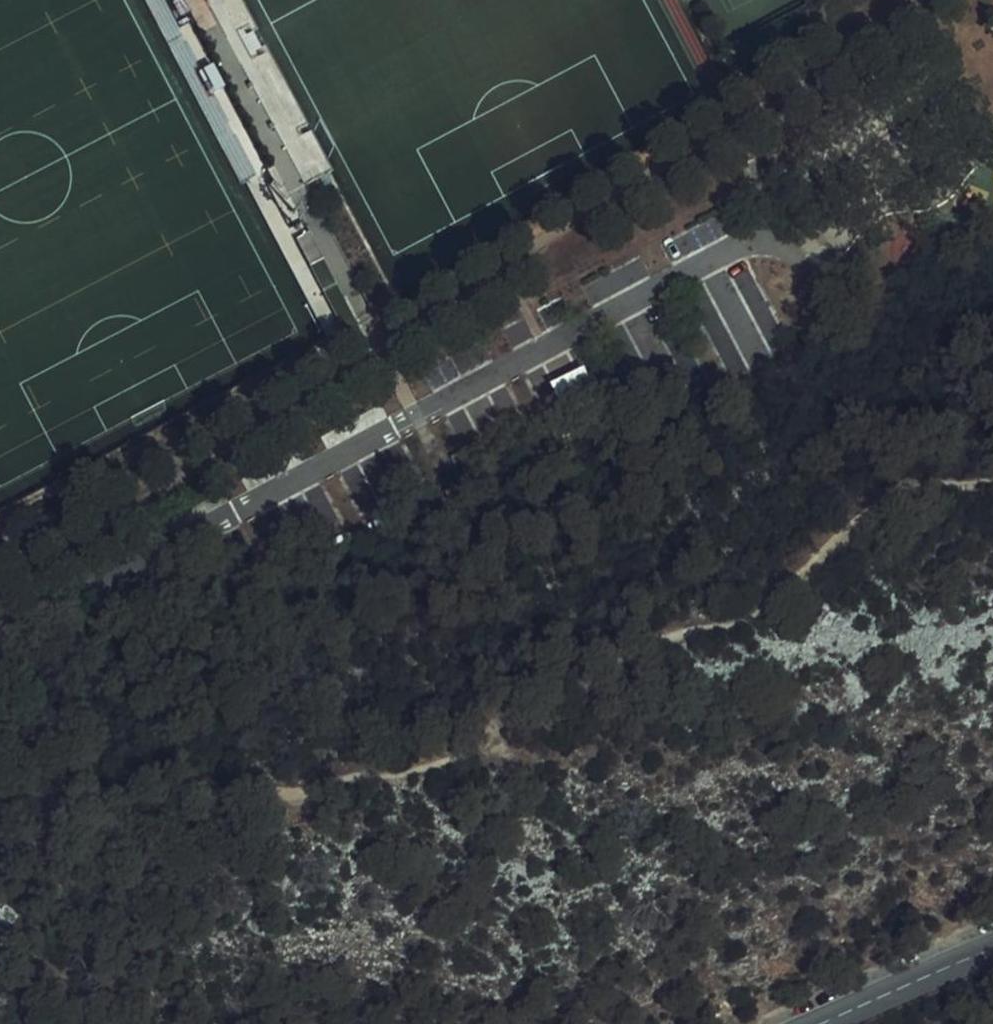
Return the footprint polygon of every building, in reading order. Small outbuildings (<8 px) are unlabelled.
[(373,310),(367,312),(375,331),(382,327),(373,310)] [(19,917),(4,908),(0,915),(0,950),(19,917)]
